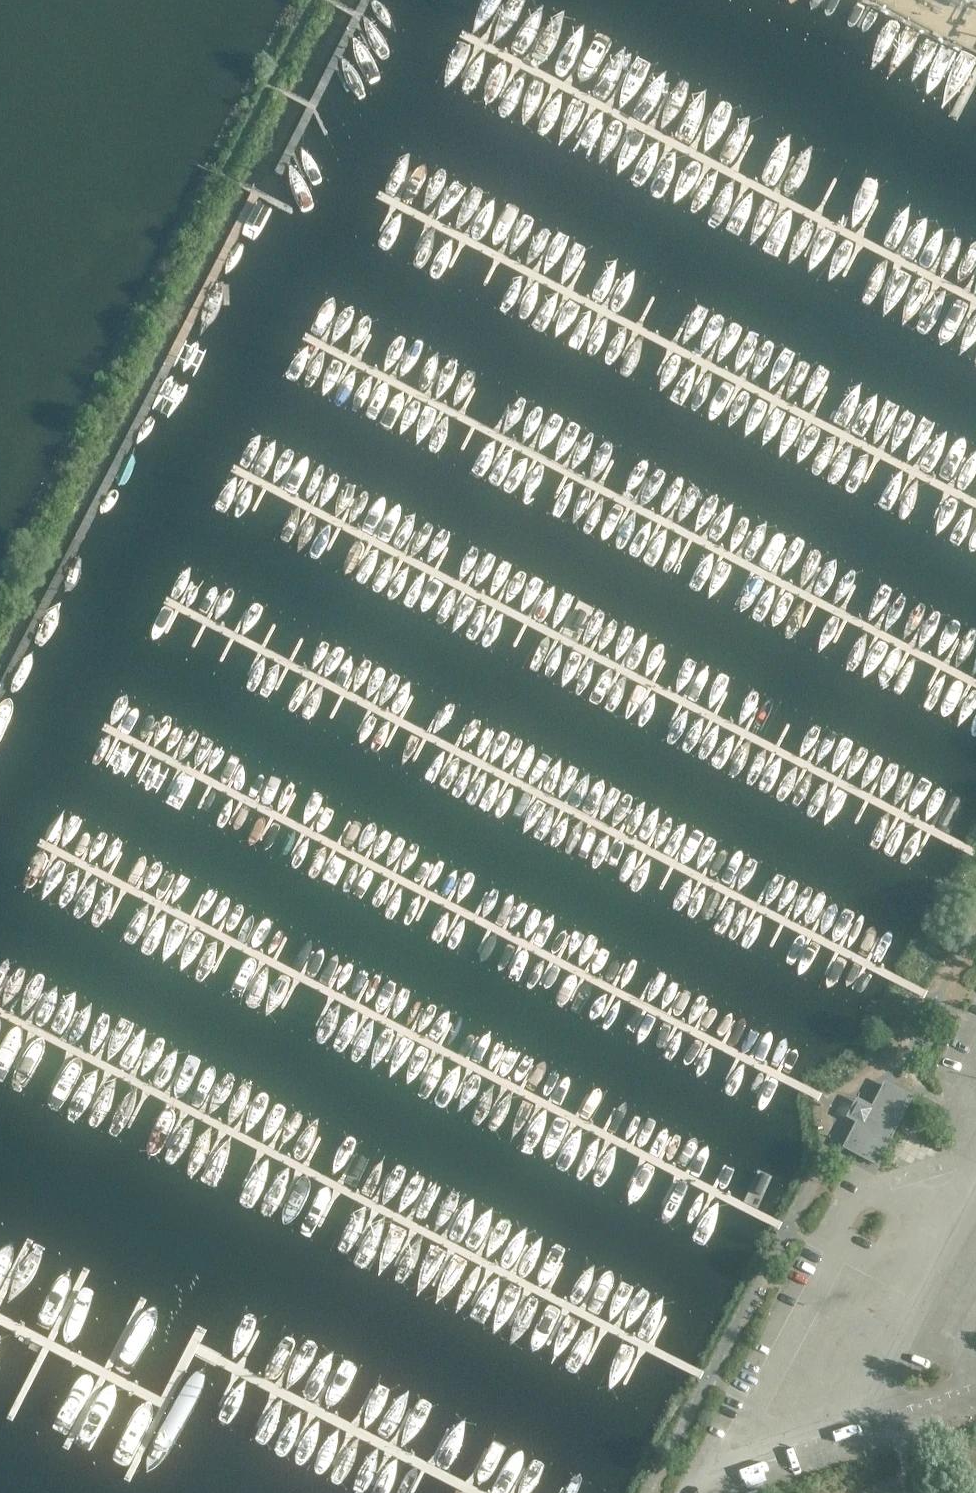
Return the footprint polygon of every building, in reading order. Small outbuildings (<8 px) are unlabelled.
[(847,1144),(878,1160),(909,1102),(878,1086),(847,1144)] [(928,1107),(924,1116),(932,1120),(937,1112),(928,1107)] [(744,1233),(735,1228),(723,1251),(743,1262),(755,1239),(744,1233)]
